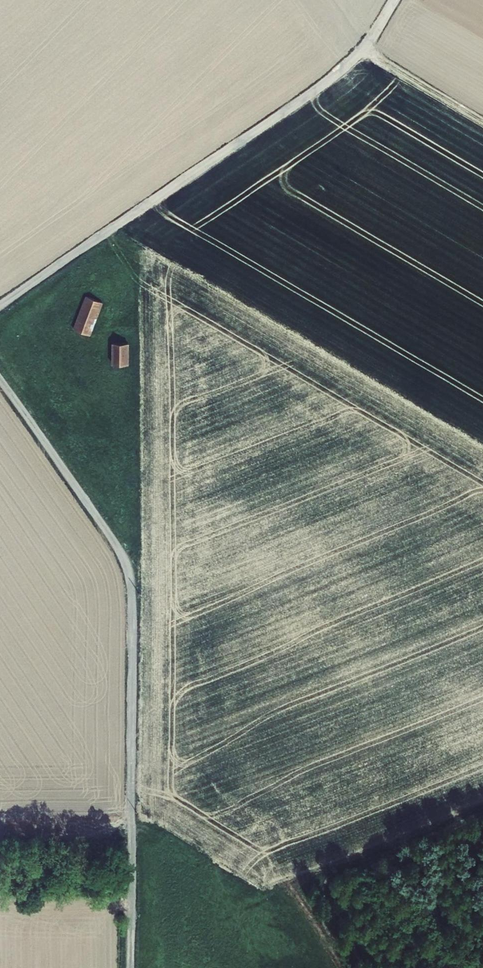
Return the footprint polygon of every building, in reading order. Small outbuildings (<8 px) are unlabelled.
[(83,296),(71,329),(86,335),(98,302),(83,296)] [(113,345),(113,369),(125,370),(126,346),(113,345)]
